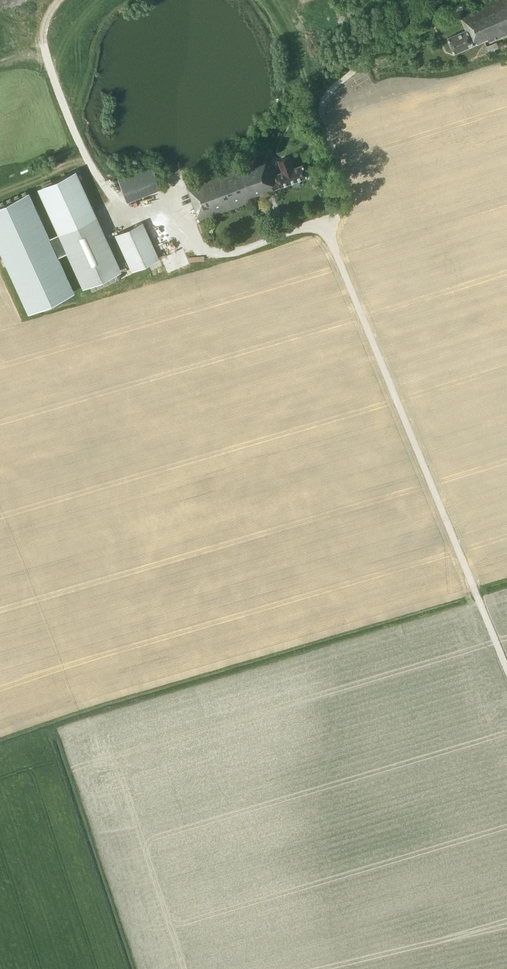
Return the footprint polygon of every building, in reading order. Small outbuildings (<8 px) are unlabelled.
[(506,33),(506,0),(494,0),(460,15),(466,29),(449,37),(455,52),(488,38),(489,41),(506,33)] [(495,49),(501,46),(499,41),(487,46),(491,56),(497,53),(495,49)] [(296,110),(290,112),(295,123),(301,120),(296,110)] [(187,181),(201,219),(266,195),(260,180),(276,174),(268,152),(187,181)] [(260,180),(266,195),(276,192),(274,188),(291,182),(293,184),(295,185),(299,184),(300,181),(301,179),(307,177),(303,164),(294,167),(290,156),(279,160),(283,172),(276,174),(260,180)] [(126,201),(160,189),(151,166),(117,178),(126,201)] [(121,270),(75,170),(37,187),(57,233),(66,252),(82,287),(121,270)] [(66,252),(57,233),(49,237),(28,191),(0,204),(0,250),(28,312),(74,291),(57,256),(66,252)] [(159,258),(142,221),(114,234),(131,271),(159,258)]
